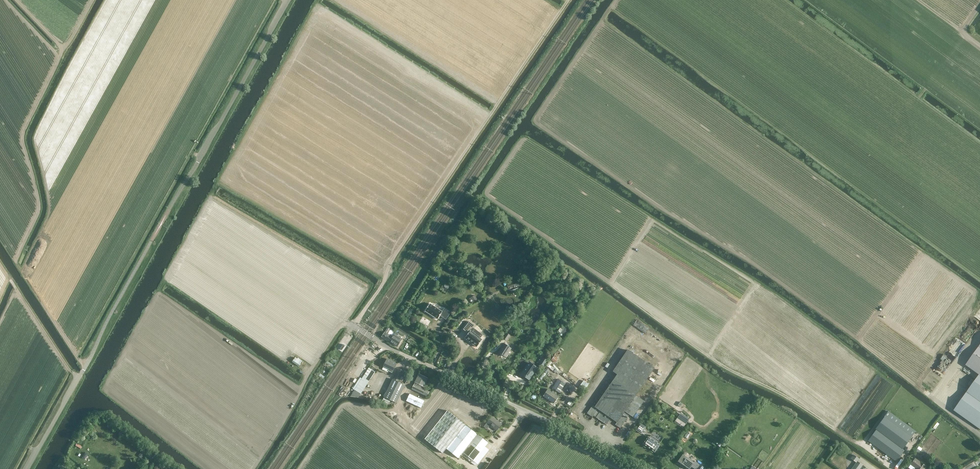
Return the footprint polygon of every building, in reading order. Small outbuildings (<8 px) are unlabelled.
[(518,280),(507,285),(508,289),(514,287),(514,288),(519,286),(520,285),(520,284),(518,280)] [(472,303),(477,300),(475,295),(469,298),(472,303)] [(428,308),(424,316),(437,323),(441,316),(428,308)] [(649,328),(637,320),(633,325),(645,333),(649,328)] [(469,322),(463,329),(468,334),(465,338),(477,347),(482,340),(480,338),(482,335),(479,332),(473,328),(475,326),(469,322)] [(565,336),(569,330),(564,326),(562,329),(560,328),(558,331),(565,336)] [(389,342),(395,332),(390,329),(387,327),(385,332),(382,337),(389,342)] [(395,333),(395,332),(389,342),(397,347),(400,341),(402,339),(397,336),(400,332),(397,330),(395,333)] [(416,347),(418,344),(409,339),(407,342),(416,347)] [(504,344),(499,352),(505,357),(511,348),(504,344)] [(966,365),(979,374),(953,410),(979,429),(979,345),(966,365)] [(607,425),(611,419),(616,422),(615,425),(620,428),(629,415),(633,417),(644,401),(635,395),(654,368),(628,350),(613,371),(617,374),(595,407),(592,405),(587,413),(592,417),(593,416),(596,417),(607,425)] [(295,357),(292,362),(299,366),(302,362),(295,357)] [(392,373),(396,364),(391,361),(392,361),(387,359),(382,369),(388,372),(388,371),(392,373)] [(523,372),(526,374),(525,376),(526,377),(529,379),(537,368),(529,363),(523,372)] [(350,396),(358,397),(375,372),(369,368),(362,378),(360,377),(353,389),(354,390),(350,396)] [(403,371),(399,368),(394,379),(393,379),(384,397),(382,402),(386,404),(389,403),(391,400),(396,403),(405,385),(398,382),(403,371)] [(412,389),(427,396),(429,392),(421,388),(422,385),(424,386),(427,378),(419,374),(415,382),(412,389)] [(559,393),(565,384),(558,379),(552,388),(559,393)] [(665,387),(659,397),(661,398),(666,391),(671,395),(672,393),(665,387)] [(558,397),(548,389),(543,396),(554,403),(558,397)] [(406,401),(421,408),(424,401),(409,394),(406,401)] [(904,450),(902,449),(915,431),(888,411),(875,429),(876,429),(868,441),(896,461),(904,450)] [(677,417),(686,423),(688,419),(680,413),(677,417)] [(497,431),(502,424),(491,417),(487,423),(497,431)] [(446,449),(458,458),(463,452),(464,454),(478,464),(489,450),(485,447),(488,443),(465,425),(446,449)] [(642,444),(654,452),(659,445),(658,444),(659,442),(649,435),(648,437),(647,437),(642,444)] [(922,449),(919,453),(926,459),(929,454),(922,449)] [(860,457),(859,459),(853,454),(851,458),(856,462),(851,468),(877,468),(860,457)] [(690,468),(697,468),(699,465),(694,461),(693,463),(682,455),(678,462),(688,468),(689,468),(690,468)] [(911,464),(915,468),(924,468),(926,466),(920,462),(919,462),(915,459),(911,464)]
